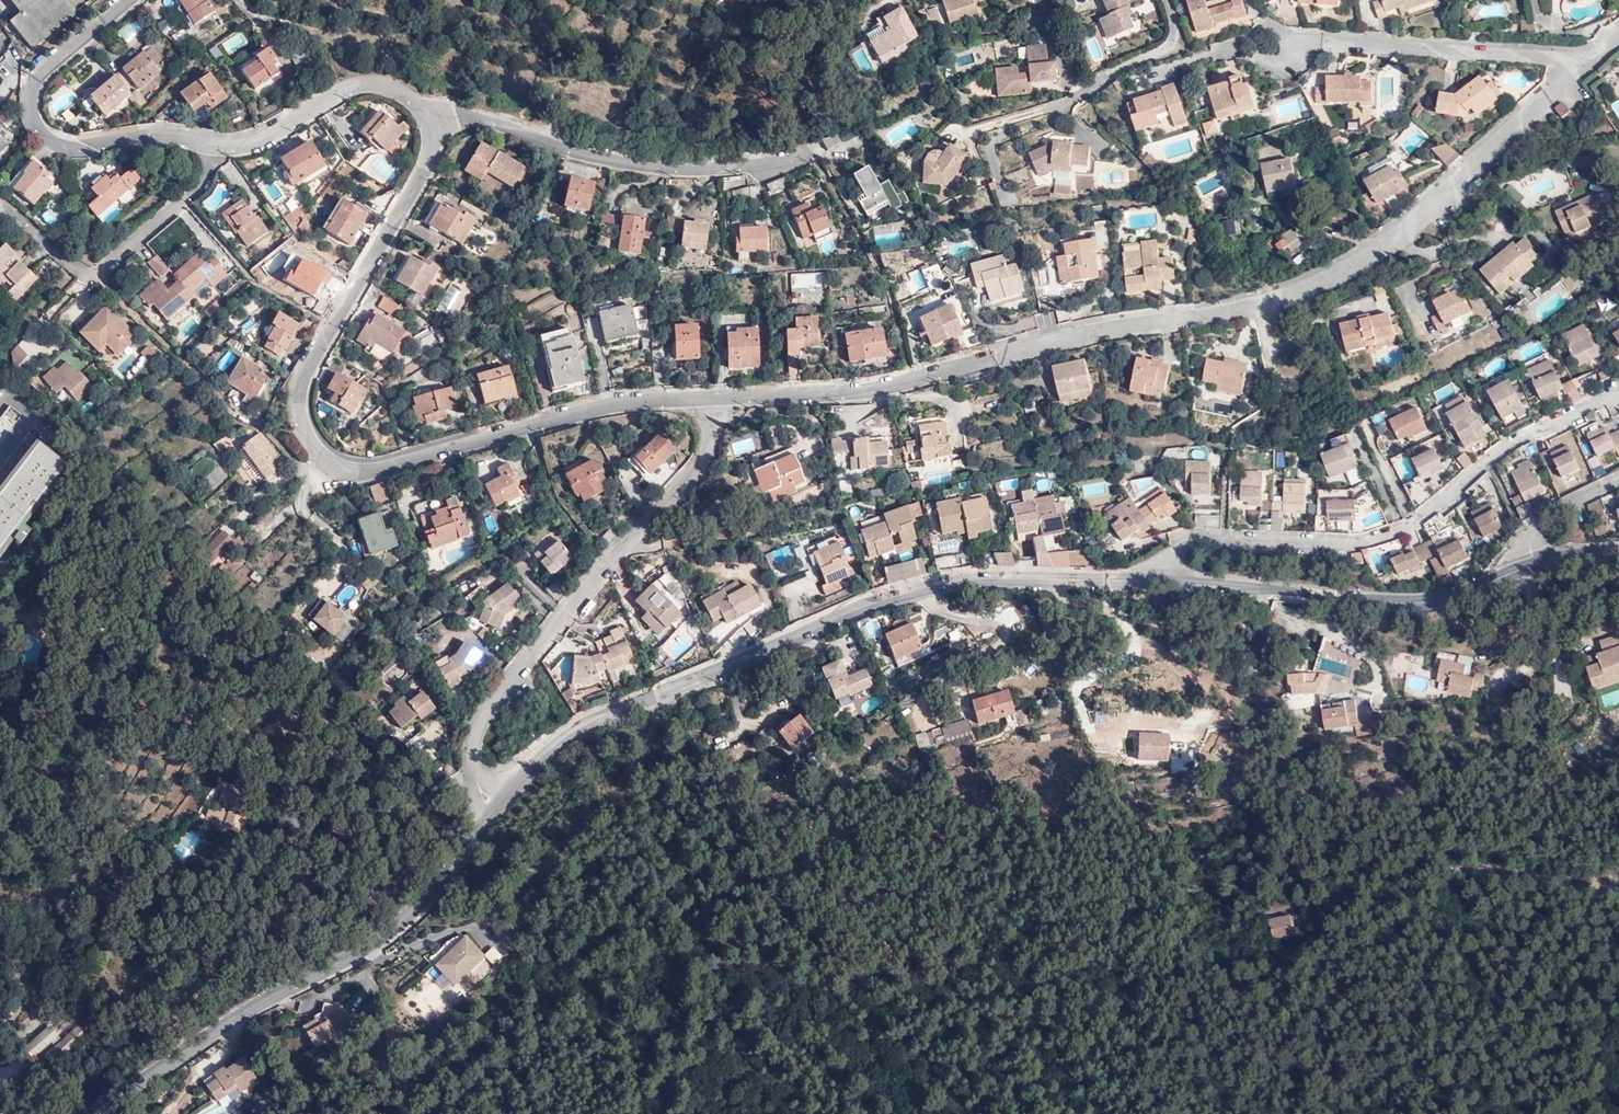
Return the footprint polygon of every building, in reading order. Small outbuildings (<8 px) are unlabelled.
[(24,12),(11,22),(33,48),(77,12),(67,0),(13,0),(24,12)] [(204,0),(177,0),(195,25),(212,12),(215,15),(227,8),(221,0),(212,0),(207,3),(204,0)] [(946,12),(952,11),(955,21),(961,20),(962,22),(979,17),(976,4),(974,4),(973,0),(942,0),(946,12)] [(1105,19),(1114,37),(1132,29),(1126,18),(1123,10),(1127,8),(1128,7),(1125,0),(1101,0),(1109,17),(1105,19)] [(1197,30),(1216,26),(1215,22),(1238,17),(1238,19),(1249,16),(1244,0),(1190,0),(1197,30)] [(1409,10),(1436,0),(1379,0),(1373,2),(1380,20),(1388,17),(1387,13),(1399,9),(1408,6),(1409,10)] [(1410,14),(1409,10),(1408,6),(1399,9),(1402,17),(1410,14)] [(870,42),(883,62),(908,48),(906,45),(919,36),(902,8),(885,18),(892,31),(870,42)] [(952,11),(946,12),(949,23),(955,21),(952,11)] [(1114,37),(1105,19),(1099,22),(1107,40),(1114,37)] [(195,41),(185,29),(175,37),(185,49),(195,41)] [(240,30),(221,43),(229,54),(248,41),(240,30)] [(1521,38),(1533,39),(1531,30),(1521,30),(1521,38)] [(940,32),(929,35),(932,42),(936,41),(942,39),(940,32)] [(0,60),(0,74),(5,80),(16,67),(22,65),(11,42),(4,57),(0,60)] [(217,44),(210,48),(216,60),(223,56),(217,44)] [(141,52),(114,75),(117,79),(125,87),(133,82),(138,88),(166,64),(151,46),(143,53),(141,52)] [(1035,74),(1035,81),(1051,79),(1049,63),(1041,64),(1039,46),(1022,48),(1025,72),(1025,75),(1035,74)] [(310,64),(303,48),(290,53),(297,69),(310,64)] [(270,64),(277,60),(271,52),(240,71),(253,91),(277,75),(270,64)] [(993,95),(1003,95),(1001,74),(1014,73),(1014,68),(990,70),(993,95)] [(1027,92),(1026,81),(1025,75),(1025,72),(1014,73),(1001,74),(1003,95),(1027,92)] [(1216,115),(1230,111),(1254,104),(1248,83),(1243,84),(1240,74),(1229,77),(1230,80),(1207,87),(1216,115)] [(209,110),(227,100),(222,93),(221,94),(206,75),(181,93),(193,110),(204,103),(209,110)] [(1495,97),(1479,76),(1454,95),(1440,92),(1436,111),(1461,116),(1473,107),(1476,111),(1495,97)] [(105,114),(130,94),(125,87),(117,79),(92,99),(105,114)] [(1360,85),(1360,80),(1326,80),(1327,91),(1315,91),(1314,105),(1326,105),(1327,105),(1372,104),(1372,85),(1360,85)] [(1176,126),(1187,123),(1177,85),(1162,88),(1163,93),(1139,99),(1144,116),(1137,119),(1140,131),(1163,125),(1160,119),(1173,116),(1176,126)] [(1563,118),(1571,112),(1562,101),(1554,107),(1563,118)] [(408,127),(403,123),(396,126),(379,112),(360,133),(369,142),(373,139),(386,151),(408,127)] [(1214,121),(1203,124),(1207,135),(1217,131),(1214,121)] [(1364,130),(1366,132),(1379,125),(1377,122),(1364,130)] [(1379,125),(1366,132),(1368,135),(1380,127),(1379,125)] [(1038,172),(1052,165),(1071,168),(1071,164),(1088,167),(1090,147),(1073,145),(1074,138),(1056,136),(1053,131),(1039,137),(1044,148),(1030,154),(1038,172)] [(1328,143),(1335,140),(1331,133),(1324,134),(1328,143)] [(837,134),(822,138),(829,150),(842,142),(837,134)] [(280,162),(282,165),(312,147),(309,144),(280,162)] [(921,183),(942,184),(946,178),(948,180),(949,181),(960,164),(959,163),(964,156),(947,144),(941,153),(935,164),(922,162),(921,183)] [(496,159),(498,155),(480,145),(478,149),(496,159)] [(282,165),(291,180),(295,186),(325,168),(312,147),(282,165)] [(1455,157),(1456,155),(1446,147),(1444,148),(1455,157)] [(1432,151),(1445,166),(1455,157),(1444,148),(1432,151)] [(523,170),(498,155),(496,159),(478,149),(466,168),(485,178),(487,175),(512,190),(523,170)] [(923,159),(922,162),(935,164),(941,153),(939,151),(936,151),(932,151),(929,152),(926,154),(924,156),(923,159)] [(1455,157),(1445,166),(1448,169),(1460,158),(1456,155),(1455,157)] [(1149,156),(1143,162),(1152,171),(1160,168),(1149,156)] [(33,160),(24,170),(26,172),(13,187),(32,203),(52,181),(41,172),(43,169),(33,160)] [(1294,188),(1290,162),(1260,166),(1263,192),(1294,188)] [(1052,170),(1070,172),(1071,168),(1052,165),(1038,172),(1039,176),(1052,170)] [(1395,173),(1391,166),(1364,181),(1377,204),(1409,187),(1399,170),(1395,173)] [(885,201),(866,167),(852,175),(866,198),(859,202),(865,212),(885,201)] [(26,172),(24,170),(21,168),(8,184),(13,187),(26,172)] [(481,184),(485,178),(466,168),(463,173),(481,184)] [(86,204),(96,216),(97,216),(141,178),(133,169),(121,179),(117,174),(110,180),(105,175),(103,177),(101,175),(93,183),(94,185),(80,198),(86,204)] [(792,191),(786,177),(770,184),(776,198),(792,191)] [(976,190),(986,186),(982,177),(972,180),(976,190)] [(588,213),(593,187),(569,182),(563,208),(588,213)] [(996,182),(986,186),(990,196),(1001,191),(996,182)] [(1054,185),(1054,192),(1071,193),(1071,185),(1054,185)] [(745,188),(733,190),(733,205),(746,202),(763,202),(762,188),(745,188)] [(1225,190),(1216,193),(1219,202),(1228,199),(1225,190)] [(908,203),(902,193),(897,196),(902,206),(908,203)] [(1593,198),(1582,203),(1584,208),(1560,219),(1568,233),(1575,230),(1578,235),(1608,221),(1604,211),(1599,213),(1593,198)] [(240,233),(237,235),(246,248),(267,234),(257,219),(254,220),(242,202),(228,212),(233,219),(231,220),(240,233)] [(366,217),(343,203),(325,233),(348,247),(366,217)] [(424,224),(439,233),(440,228),(431,223),(441,206),(435,203),(424,224)] [(1584,208),(1582,203),(1558,213),(1560,219),(1584,208)] [(440,228),(439,233),(460,246),(474,221),(464,216),(463,219),(451,212),(441,206),(431,223),(440,228)] [(283,220),(288,227),(303,210),(301,207),(283,220)] [(810,215),(806,207),(790,214),(801,241),(828,229),(822,214),(817,215),(815,213),(810,215)] [(1188,210),(1198,221),(1203,216),(1193,207),(1188,210)] [(463,219),(464,216),(465,214),(453,208),(451,212),(463,219)] [(303,210),(288,227),(293,234),(297,230),(302,238),(309,231),(303,221),(307,215),(303,210)] [(235,236),(237,235),(240,233),(231,220),(233,219),(228,212),(221,216),(235,236)] [(619,213),(604,212),(601,222),(617,223),(619,213)] [(1256,227),(1258,217),(1247,214),(1245,225),(1256,227)] [(682,232),(682,240),(708,242),(710,221),(694,219),(694,223),(683,221),(684,217),(668,215),(667,229),(682,232)] [(62,223),(66,227),(74,221),(69,216),(62,223)] [(1234,217),(1220,218),(1221,234),(1235,234),(1234,217)] [(642,233),(645,221),(622,218),(617,254),(639,257),(641,239),(649,240),(650,234),(642,233)] [(61,232),(66,227),(62,223),(57,227),(61,232)] [(1301,246),(1290,229),(1279,237),(1280,242),(1276,245),(1281,251),(1285,249),(1288,252),(1301,246)] [(766,253),(766,230),(739,231),(739,240),(735,241),(735,254),(766,253)] [(1541,258),(1523,237),(1497,260),(1496,258),(1481,271),(1501,294),(1509,287),(1506,283),(1511,278),(1516,283),(1532,268),(1531,266),(1541,258)] [(708,242),(682,240),(681,247),(707,249),(708,242)] [(1058,259),(1060,271),(1071,269),(1074,283),(1099,279),(1096,254),(1099,253),(1098,241),(1078,244),(1077,240),(1060,242),(1063,258),(1058,259)] [(1159,258),(1157,240),(1122,244),(1127,291),(1163,288),(1162,279),(1175,278),(1173,256),(1159,258)] [(3,247),(0,251),(0,289),(1,290),(6,284),(14,290),(9,295),(18,303),(38,279),(30,271),(28,273),(21,266),(23,263),(3,247)] [(179,280),(188,290),(189,291),(206,277),(213,286),(227,274),(220,265),(222,263),(215,255),(208,261),(205,258),(202,260),(197,254),(174,274),(178,279),(179,280)] [(150,263),(161,275),(163,276),(170,269),(169,268),(158,255),(150,263)] [(392,282),(395,283),(410,259),(406,256),(392,282)] [(323,285),(329,275),(295,257),(282,280),(313,295),(320,284),(323,285)] [(1023,293),(1016,267),(1006,269),(1003,257),(971,267),(978,291),(986,289),(990,302),(1023,293)] [(410,259),(395,283),(422,298),(438,269),(421,260),(420,264),(410,259)] [(944,271),(948,277),(957,275),(945,268),(944,271)] [(1071,269),(1060,271),(1062,285),(1074,283),(1071,269)] [(154,303),(166,318),(193,295),(191,294),(191,293),(189,291),(188,290),(179,280),(168,289),(159,279),(141,295),(151,306),(154,303)] [(823,300),(822,287),(791,289),(792,302),(823,300)] [(1470,314),(1458,291),(1434,303),(1439,313),(1432,317),(1439,330),(1470,314)] [(399,309),(382,299),(376,308),(389,317),(399,309)] [(75,328),(81,334),(109,309),(104,302),(75,328)] [(604,338),(637,331),(631,306),(599,313),(604,338)] [(963,334),(949,306),(920,320),(931,345),(952,336),(953,338),(963,334)] [(109,309),(81,334),(96,351),(104,343),(114,354),(134,336),(109,309)] [(297,325),(276,314),(268,326),(272,328),(262,345),(279,355),(297,325)] [(1371,319),(1357,322),(1341,326),(1345,344),(1365,341),(1366,347),(1375,345),(1374,340),(1395,336),(1390,314),(1371,319)] [(392,354),(404,334),(371,315),(367,322),(370,323),(367,329),(364,327),(355,342),(367,349),(370,342),(391,355),(392,354)] [(597,315),(584,318),(590,343),(603,339),(597,315)] [(797,356),(797,349),(797,342),(819,341),(819,319),(794,319),(794,331),(786,332),(787,356),(797,356)] [(1507,325),(1500,329),(1504,339),(1512,336),(1507,325)] [(583,378),(569,328),(537,337),(552,387),(583,378)] [(703,360),(701,328),(677,330),(679,361),(703,360)] [(1597,355),(1584,328),(1561,338),(1577,369),(1589,363),(1588,360),(1597,355)] [(761,362),(760,330),(727,331),(728,364),(761,362)] [(884,358),(880,331),(844,338),(849,365),(884,358)] [(413,340),(404,334),(392,354),(396,356),(406,345),(413,340)] [(1396,340),(1395,336),(1374,340),(1375,345),(1396,340)] [(583,347),(582,337),(574,337),(575,347),(583,347)] [(797,342),(797,349),(820,347),(819,341),(797,342)] [(1365,341),(1345,344),(1347,351),(1366,347),(1365,341)] [(1366,347),(1347,351),(1349,357),(1368,353),(1366,347)] [(16,348),(6,359),(17,370),(26,359),(16,348)] [(159,360),(150,349),(145,353),(150,360),(139,370),(144,374),(159,360)] [(17,370),(6,359),(15,372),(17,370)] [(240,376),(233,387),(246,396),(241,402),(250,408),(270,378),(242,361),(235,373),(240,376)] [(1203,383),(1217,386),(1242,392),(1247,368),(1224,361),(1223,366),(1207,362),(1203,383)] [(1162,401),(1170,369),(1137,362),(1130,394),(1162,401)] [(1573,393),(1569,385),(1561,388),(1549,362),(1527,372),(1541,401),(1563,391),(1565,396),(1573,393)] [(1059,399),(1092,391),(1085,363),(1053,370),(1059,399)] [(57,373),(45,384),(55,395),(62,388),(76,402),(92,388),(78,373),(76,375),(66,364),(57,373)] [(515,392),(509,366),(478,374),(485,400),(515,392)] [(41,379),(45,384),(57,373),(53,369),(41,379)] [(1601,383),(1616,377),(1613,370),(1598,376),(1601,383)] [(366,390),(334,372),(326,385),(332,388),(327,397),(352,412),(366,390)] [(228,384),(233,387),(240,376),(235,373),(228,384)] [(1527,416),(1509,383),(1487,394),(1502,422),(1515,415),(1517,420),(1527,416)] [(1242,392),(1217,386),(1215,393),(1240,398),(1242,392)] [(1261,400),(1264,390),(1254,387),(1251,397),(1261,400)] [(455,409),(450,390),(411,400),(418,424),(424,422),(425,426),(445,420),(443,413),(455,409)] [(1570,406),(1577,403),(1573,393),(1565,396),(1570,406)] [(1445,408),(1449,415),(1466,406),(1462,399),(1445,408)] [(1466,406),(1449,415),(1447,417),(1465,450),(1487,438),(1469,404),(1466,406)] [(23,414),(12,405),(0,421),(0,444),(23,414)] [(1416,411),(1389,424),(1393,433),(1398,443),(1406,439),(1407,442),(1427,432),(1416,411)] [(951,456),(948,444),(944,446),(942,436),(938,437),(935,421),(919,425),(923,449),(919,449),(921,461),(951,456)] [(1393,433),(1389,424),(1375,430),(1380,439),(1393,433)] [(1614,435),(1608,438),(1604,430),(1588,437),(1596,458),(1614,450),(1618,460),(1618,447),(1614,435)] [(1332,444),(1347,439),(1345,433),(1330,438),(1332,444)] [(241,448),(244,453),(264,477),(266,481),(284,468),(259,435),(241,448)] [(673,450),(658,435),(633,459),(650,474),(673,450)] [(9,541),(18,547),(29,534),(20,527),(66,468),(37,447),(33,451),(26,445),(31,439),(28,436),(0,472),(0,553),(9,541)] [(732,439),(733,453),(755,451),(754,437),(732,439)] [(840,441),(830,444),(833,459),(852,456),(852,459),(859,458),(863,474),(872,472),(871,468),(889,464),(883,440),(866,444),(865,439),(840,444),(840,441)] [(912,449),(910,439),(903,440),(904,450),(912,449)] [(1539,456),(1533,444),(1529,445),(1535,458),(1539,456)] [(1535,458),(1529,445),(1522,449),(1527,456),(1527,455),(1530,460),(1535,458)] [(1358,469),(1350,447),(1320,458),(1330,481),(1358,469)] [(1549,452),(1539,456),(1544,468),(1554,463),(1561,480),(1579,472),(1568,448),(1551,456),(1549,452)] [(1412,462),(1421,479),(1431,474),(1433,478),(1444,472),(1434,452),(1412,462)] [(244,453),(239,456),(236,459),(255,484),(259,481),(264,477),(244,453)] [(1457,460),(1465,469),(1472,463),(1464,454),(1457,460)] [(752,473),(758,488),(762,496),(767,494),(780,489),(783,499),(796,493),(794,488),(803,483),(793,456),(752,473)] [(859,458),(852,459),(857,476),(863,474),(859,458)] [(1545,494),(1529,461),(1517,467),(1518,471),(1511,474),(1524,504),(1545,494)] [(602,494),(598,486),(593,477),(599,474),(593,462),(564,477),(576,498),(579,496),(583,504),(602,494)] [(518,481),(508,464),(497,471),(500,477),(484,487),(497,508),(522,495),(515,484),(518,481)] [(1192,498),(1207,497),(1209,465),(1187,464),(1186,490),(1192,491),(1192,498)] [(593,477),(598,486),(605,483),(600,473),(599,474),(593,477)] [(1487,495),(1493,490),(1486,474),(1476,482),(1487,495)] [(1261,505),(1263,476),(1241,475),(1240,503),(1247,504),(1247,508),(1261,508),(1261,505)] [(920,487),(923,487),(922,478),(909,481),(912,489),(920,487)] [(396,502),(389,481),(369,488),(377,509),(396,502)] [(1272,505),(1272,515),(1296,515),(1296,512),(1305,512),(1305,482),(1284,481),(1283,505),(1272,505)] [(875,500),(895,494),(893,487),(874,491),(875,500)] [(762,496),(758,488),(752,490),(755,499),(762,496)] [(772,504),(783,499),(780,489),(767,494),(772,504)] [(1139,514),(1147,526),(1165,516),(1170,519),(1175,515),(1176,511),(1162,491),(1145,502),(1149,508),(1139,514)] [(991,528),(984,498),(960,503),(959,498),(934,504),(941,533),(956,529),(957,533),(966,531),(968,537),(978,535),(977,531),(991,528)] [(1046,557),(1055,556),(1059,555),(1057,546),(1052,547),(1049,539),(1064,534),(1060,519),(1057,519),(1052,498),(1032,502),(1042,545),(1046,557)] [(1530,518),(1533,517),(1529,506),(1523,507),(1518,498),(1511,500),(1523,523),(1527,522),(1530,518)] [(467,538),(454,499),(444,502),(448,510),(419,519),(430,550),(467,538)] [(1037,568),(1051,568),(1050,565),(1046,557),(1042,545),(1032,502),(1010,508),(1018,543),(1032,541),(1037,568)] [(1308,502),(1308,514),(1316,513),(1316,502),(1308,502)] [(1327,525),(1352,523),(1352,520),(1355,520),(1355,503),(1327,504),(1327,525)] [(1261,508),(1260,515),(1272,515),(1272,505),(1261,505),(1261,508)] [(1471,515),(1475,523),(1494,513),(1490,505),(1471,515)] [(883,514),(886,524),(890,534),(898,533),(901,542),(893,544),(895,550),(898,554),(913,549),(910,543),(917,540),(912,525),(914,521),(909,506),(883,514)] [(1104,517),(1122,543),(1135,535),(1137,538),(1151,530),(1149,529),(1142,530),(1131,513),(1128,515),(1121,506),(1104,517)] [(1142,530),(1149,529),(1147,526),(1139,514),(1136,509),(1131,513),(1142,530)] [(1616,511),(1607,513),(1611,527),(1618,525),(1618,513),(1616,511)] [(1494,513),(1475,523),(1483,540),(1502,530),(1494,513)] [(413,516),(406,519),(412,535),(420,532),(413,516)] [(491,516),(485,518),(489,530),(495,528),(491,516)] [(385,538),(378,517),(356,524),(368,556),(395,548),(392,536),(385,538)] [(890,534),(886,524),(862,532),(869,552),(877,550),(878,555),(895,550),(893,544),(890,534)] [(609,531),(598,543),(605,549),(616,538),(609,531)] [(806,549),(813,564),(817,563),(826,584),(822,586),(825,594),(840,588),(837,580),(850,574),(842,557),(844,556),(839,542),(841,540),(838,535),(806,549)] [(206,555),(212,563),(231,543),(224,536),(208,553),(206,555)] [(546,552),(561,542),(557,537),(541,547),(546,552)] [(574,558),(561,542),(546,552),(541,547),(534,552),(553,574),(574,558)] [(1421,547),(1429,561),(1430,563),(1440,559),(1445,571),(1468,560),(1459,543),(1451,547),(1437,553),(1432,542),(1421,547)] [(1418,548),(1425,563),(1429,561),(1421,547),(1418,548)] [(208,567),(212,563),(206,555),(208,553),(203,548),(196,554),(208,567)] [(1419,565),(1425,563),(1418,548),(1412,551),(1414,555),(1405,559),(1404,556),(1402,554),(1390,560),(1398,577),(1410,571),(1411,574),(1420,569),(1419,565)] [(921,555),(882,565),(886,582),(926,572),(921,555)] [(1351,556),(1352,565),(1361,562),(1358,555),(1351,556)] [(981,569),(1013,568),(1010,556),(982,556),(981,569)] [(1046,557),(1050,565),(1057,564),(1055,556),(1046,557)] [(233,573),(241,563),(234,557),(226,568),(233,573)] [(249,578),(259,583),(263,576),(253,571),(249,578)] [(1444,584),(1453,578),(1449,572),(1440,577),(1444,584)] [(428,575),(431,584),(438,580),(436,573),(428,575)] [(717,603),(706,609),(714,622),(724,617),(728,624),(761,606),(752,586),(743,590),(739,582),(722,590),(724,593),(714,598),(717,603)] [(681,613),(652,585),(635,602),(646,613),(642,619),(658,636),(681,613)] [(506,609),(509,612),(521,602),(514,593),(513,593),(506,586),(490,597),(486,592),(484,593),(479,587),(466,597),(475,609),(472,617),(479,619),(477,622),(495,629),(500,615),(506,609)] [(703,603),(706,609),(717,603),(714,598),(703,603)] [(313,622),(326,605),(321,600),(307,617),(313,622)] [(346,620),(326,605),(313,622),(333,637),(346,620)] [(503,616),(509,612),(506,609),(500,615),(495,629),(498,631),(503,616)] [(895,631),(911,625),(911,624),(908,617),(892,624),(895,631)] [(895,631),(885,635),(895,659),(921,649),(911,625),(895,631)] [(599,656),(606,670),(607,674),(623,667),(620,656),(628,653),(620,630),(609,633),(611,638),(594,644),(599,656)] [(1600,642),(1604,653),(1596,656),(1599,664),(1586,669),(1594,692),(1618,683),(1618,676),(1618,675),(1618,635),(1600,642)] [(462,673),(466,676),(470,671),(473,673),(479,664),(477,662),(481,656),(464,643),(454,657),(446,661),(449,666),(438,672),(448,691),(461,684),(458,679),(457,676),(462,673)] [(620,656),(623,667),(634,662),(630,652),(628,653),(620,656)] [(446,661),(454,657),(453,655),(434,665),(438,672),(449,666),(446,661)] [(573,658),(571,684),(590,687),(599,683),(596,674),(606,670),(599,656),(589,659),(573,658)] [(1448,696),(1471,701),(1474,690),(1483,692),(1487,676),(1477,673),(1475,679),(1464,677),(1467,666),(1443,660),(1438,682),(1451,685),(1448,696)] [(865,670),(847,678),(844,679),(843,675),(845,673),(840,661),(821,669),(835,700),(849,693),(850,696),(872,686),(865,670)] [(1318,674),(1289,676),(1290,683),(1297,683),(1297,690),(1304,690),(1304,684),(1315,684),(1310,692),(1313,694),(1325,694),(1333,676),(1318,674)] [(562,694),(567,702),(571,701),(575,695),(570,689),(562,694)] [(395,710),(388,716),(399,730),(416,717),(420,722),(434,710),(421,695),(408,706),(403,699),(392,706),(395,710)] [(1015,716),(1008,696),(973,705),(981,727),(1015,716)] [(1323,705),(1323,712),(1326,730),(1356,725),(1358,736),(1376,733),(1374,717),(1359,719),(1356,700),(1341,702),(1323,705)] [(385,712),(388,716),(395,710),(392,706),(385,712)] [(798,717),(779,733),(792,749),(811,733),(798,717)] [(974,737),(969,721),(941,727),(942,731),(926,736),(931,756),(937,756),(941,754),(942,747),(974,737)] [(1143,734),(1142,761),(1172,761),(1171,734),(1143,734)] [(262,759),(268,745),(258,742),(253,756),(262,759)] [(59,780),(69,788),(73,784),(62,776),(59,780)] [(222,804),(226,792),(221,790),(217,802),(222,804)] [(247,799),(226,792),(222,804),(219,811),(214,810),(208,830),(221,834),(223,830),(236,834),(237,830),(242,831),(252,804),(247,802),(247,799)] [(202,828),(208,830),(214,810),(209,808),(202,828)] [(1301,935),(1296,915),(1273,921),(1277,940),(1301,935)] [(465,935),(436,964),(455,983),(485,955),(465,935)] [(323,1014),(304,1025),(316,1047),(336,1035),(333,1028),(348,1019),(338,1002),(326,999),(323,1014)] [(59,1042),(50,1033),(24,1054),(33,1067),(59,1042)] [(223,1067),(203,1081),(217,1100),(227,1093),(226,1090),(235,1084),(237,1087),(239,1090),(257,1078),(242,1057),(225,1069),(223,1067)] [(235,1084),(226,1090),(227,1093),(237,1087),(235,1084)]
